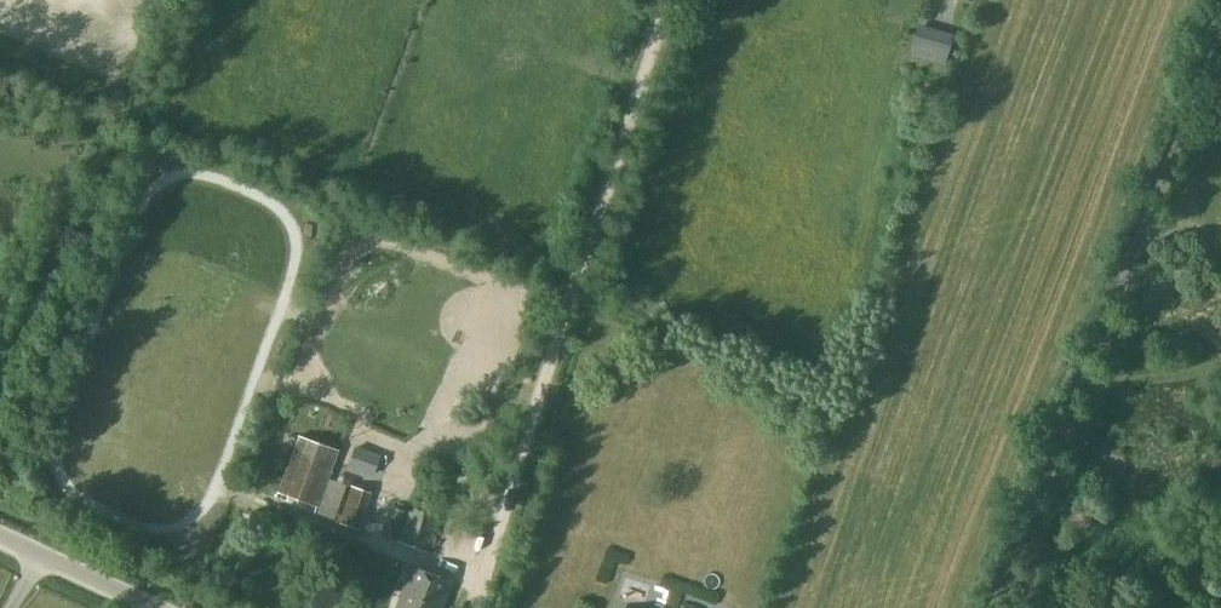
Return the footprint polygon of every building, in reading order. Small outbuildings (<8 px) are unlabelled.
[(317,505),(338,449),(301,435),(280,491),(317,505)] [(374,474),(381,456),(357,447),(351,465),(374,474)] [(361,526),(372,492),(347,484),(336,517),(361,526)] [(427,551),(440,515),(410,505),(397,541),(427,551)] [(449,581),(411,568),(397,607),(440,607),(449,581)]
